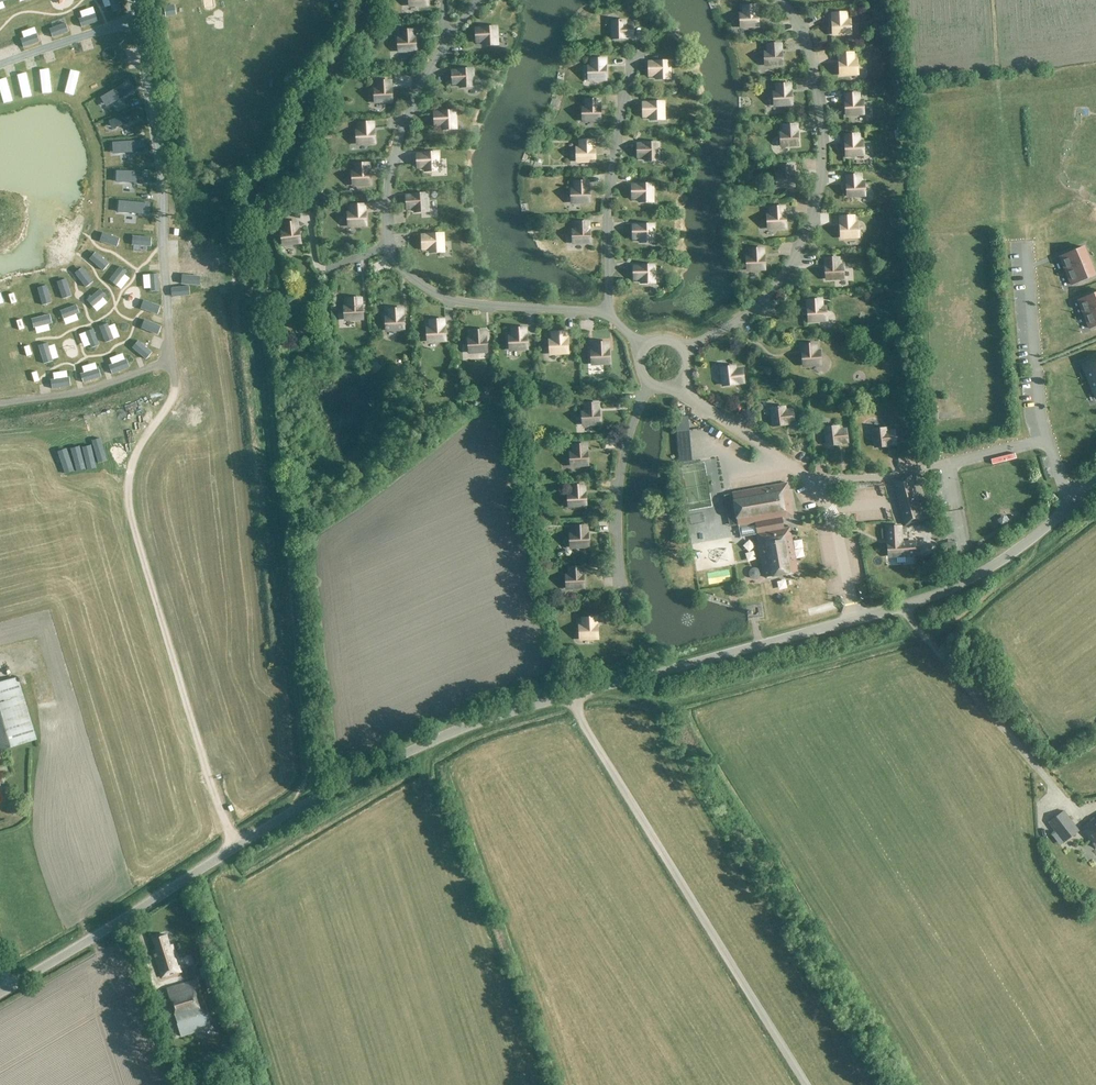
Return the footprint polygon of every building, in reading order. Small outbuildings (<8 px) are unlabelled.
[(740,27),(758,26),(757,14),(756,14),(756,6),(744,6),(744,14),(740,15),(740,27)] [(248,30),(254,16),(244,11),(238,25),(248,30)] [(850,33),(850,21),(845,21),(845,13),(833,14),(833,22),(832,22),(833,34),(850,33)] [(612,21),(613,39),(625,39),(625,37),(633,37),(633,25),(625,25),(624,21),(612,21)] [(484,29),(476,30),(476,41),(485,41),(485,45),(497,45),(496,27),(484,28),(484,29)] [(413,30),(401,31),(402,39),(398,39),(398,51),(416,50),(415,38),(414,38),(413,30)] [(764,53),(765,65),(782,64),(782,52),(780,52),(780,44),(768,45),(769,53),(764,53)] [(857,73),(857,61),(852,61),(852,53),(840,54),(840,62),(839,62),(840,74),(857,73)] [(221,72),(230,75),(236,59),(228,56),(221,72)] [(588,79),(606,79),(605,67),(604,67),(604,59),(592,59),(592,67),(588,67),(588,79)] [(657,79),(669,79),(668,61),(657,62),(657,63),(648,63),(649,75),(657,75),(657,79)] [(473,87),(472,69),(460,70),(460,71),(452,72),(452,84),(461,83),(461,87),(473,87)] [(374,90),(375,102),(392,101),(392,89),(390,89),(390,81),(378,81),(378,90),(374,90)] [(773,93),(774,105),(792,104),(791,92),(790,93),(789,84),(777,85),(778,93),(773,93)] [(846,115),(863,114),(863,102),(858,102),(858,94),(846,94),(846,103),(845,103),(846,115)] [(599,108),(598,100),(587,100),(587,108),(582,108),(583,120),(600,120),(600,108),(599,108)] [(663,120),(663,102),(651,102),(651,104),(643,104),(643,116),(651,116),(651,120),(663,120)] [(443,129),(455,129),(454,111),(442,112),(442,113),(434,113),(435,125),(443,125),(443,129)] [(356,132),(357,144),(375,142),(374,131),(373,131),(372,123),(360,123),(361,131),(356,132)] [(780,134),(781,146),(798,145),(798,133),(796,133),(796,125),(784,125),(784,133),(780,134)] [(829,143),(839,142),(839,131),(828,132),(829,143)] [(858,143),(858,135),(846,135),(846,144),(845,144),(846,155),(863,154),(863,143),(858,143)] [(577,149),(577,161),(594,160),(594,149),(593,149),(593,140),(581,141),(581,149),(577,149)] [(658,161),(657,143),(645,143),(645,145),(637,145),(637,157),(646,156),(646,161),(658,161)] [(425,155),(417,155),(418,167),(426,167),(426,171),(438,170),(437,153),(425,153),(425,155)] [(368,172),(368,164),(356,164),(356,172),(352,173),(353,184),(370,184),(370,172),(368,172)] [(776,175),(776,187),(794,186),(793,174),(792,174),(792,166),(780,166),(780,175),(776,175)] [(846,184),(847,196),(865,195),(864,183),(860,183),(859,175),(847,176),(848,184),(846,184)] [(587,182),(575,182),(575,190),(571,190),(571,202),(589,202),(589,190),(587,190),(587,182)] [(652,202),(652,184),(640,184),(640,186),(632,186),(632,198),(640,198),(640,202),(652,202)] [(427,211),(426,194),(414,194),(414,196),(406,196),(407,208),(415,208),(415,212),(427,211)] [(348,226),(366,225),(365,213),(364,213),(364,205),(352,205),(352,214),(348,214),(348,226)] [(767,216),(768,228),(785,227),(785,215),(783,215),(783,207),(771,208),(771,216),(767,216)] [(841,237),(858,236),(858,224),(853,225),(853,217),(841,217),(841,225),(840,225),(841,237)] [(285,232),(281,232),(283,244),(300,242),(299,230),(297,230),(296,222),(284,224),(285,232)] [(572,231),(573,243),(590,242),(590,230),(588,230),(588,222),(576,223),(577,231),(572,231)] [(653,242),(653,225),(641,225),(641,226),(633,226),(633,238),(641,238),(641,242),(653,242)] [(430,236),(422,236),(423,248),(431,248),(431,252),(443,252),(442,234),(430,235),(430,236)] [(1083,247),(1075,250),(1075,251),(1068,254),(1067,253),(1059,257),(1071,285),(1079,282),(1079,281),(1087,278),(1095,275),(1083,247)] [(746,258),(747,270),(765,269),(764,257),(763,257),(762,249),(750,250),(751,258),(746,258)] [(838,258),(826,259),(826,267),(825,267),(826,279),(843,278),(843,266),(838,266),(838,258)] [(654,283),(653,265),(641,266),(642,267),(633,267),(634,279),(642,279),(642,283),(654,283)] [(1078,300),(1089,328),(1095,326),(1095,293),(1093,294),(1094,295),(1086,298),(1086,297),(1078,300)] [(361,306),(360,298),(348,299),(349,307),(344,307),(345,319),(363,318),(362,306),(361,306)] [(820,300),(808,301),(809,309),(808,309),(808,321),(826,320),(825,308),(821,308),(820,300)] [(404,329),(403,317),(402,317),(401,309),(390,310),(390,318),(386,318),(386,330),(404,329)] [(445,340),(445,328),(443,328),(443,320),(431,321),(431,329),(427,329),(428,341),(445,340)] [(527,348),(526,336),(525,336),(525,328),(513,329),(513,337),(509,337),(509,349),(527,348)] [(487,351),(486,339),(485,339),(484,331),(472,331),(473,340),(468,340),(469,352),(487,351)] [(568,352),(567,340),(566,340),(565,332),(553,333),(554,341),(549,341),(550,353),(568,352)] [(592,364),(609,363),(609,351),(607,351),(607,343),(595,343),(596,351),(591,352),(592,364)] [(803,353),(802,353),(803,365),(820,364),(820,352),(815,352),(815,344),(803,345),(803,353)] [(1082,364),(1095,399),(1095,358),(1082,364)] [(734,367),(722,368),(724,386),(736,384),(735,383),(744,382),(742,370),(734,371),(734,367)] [(582,424),(600,423),(599,411),(598,411),(597,403),(586,404),(586,412),(582,413),(582,424)] [(784,407),(772,409),(774,426),(786,424),(786,423),(794,422),(792,410),(784,411),(784,407)] [(688,454),(687,426),(677,426),(678,455),(688,454)] [(837,427),(825,428),(828,445),(839,444),(839,443),(847,442),(846,430),(838,431),(837,427)] [(886,428),(874,430),(876,447),(888,446),(887,445),(895,444),(894,432),(886,433),(886,428)] [(585,444),(574,445),(574,453),(570,454),(570,466),(588,464),(587,452),(586,453),(585,444)] [(909,477),(894,481),(906,524),(921,520),(921,519),(929,517),(924,497),(915,500),(909,477)] [(789,527),(784,528),(782,518),(793,516),(787,483),(732,493),(738,526),(740,526),(741,536),(756,533),(764,577),(797,571),(789,527)] [(568,494),(568,506),(586,505),(585,493),(584,493),(583,485),(572,486),(572,494),(568,494)] [(586,534),(586,526),(574,527),(574,535),(570,535),(571,547),(588,546),(588,534),(586,534)] [(888,556),(906,555),(906,557),(917,557),(916,540),(905,541),(905,543),(901,543),(900,527),(888,527),(889,544),(888,544),(888,556)] [(701,560),(693,561),(694,570),(702,569),(701,560)] [(750,577),(759,574),(755,563),(746,567),(750,577)] [(570,576),(566,576),(566,588),(584,587),(583,575),(582,575),(581,567),(570,568),(570,576)] [(580,639),(598,638),(597,626),(596,626),(595,618),(583,618),(584,627),(579,627),(580,639)] [(36,740),(33,730),(32,729),(17,677),(0,682),(0,751),(36,740)] [(1034,798),(1036,803),(1045,800),(1043,795),(1034,798)] [(1063,811),(1048,823),(1064,843),(1079,831),(1063,811)] [(1082,829),(1095,847),(1095,818),(1082,829)] [(157,950),(153,951),(161,978),(180,972),(172,945),(170,946),(166,935),(153,939),(157,950)] [(199,968),(203,979),(204,978),(208,989),(214,986),(207,965),(199,968)] [(197,981),(168,989),(181,1036),(210,1028),(197,981)]
